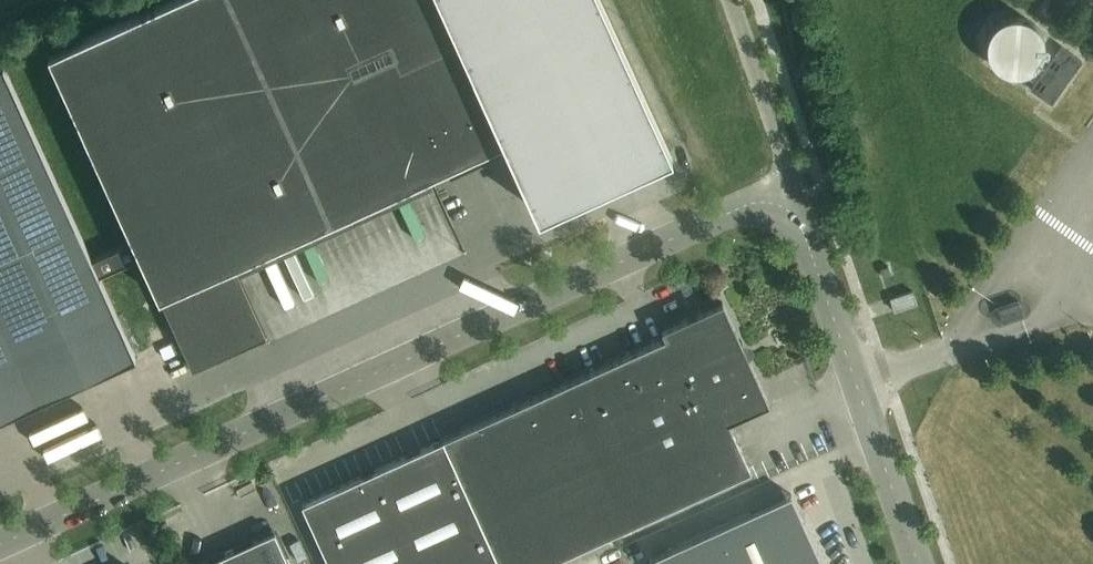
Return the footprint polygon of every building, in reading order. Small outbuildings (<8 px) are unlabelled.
[(48,53),(133,241),(140,256),(159,296),(192,368),(266,335),(233,262),(446,165),(450,173),(465,166),(508,147),(537,210),(671,149),(603,0),(164,0),(48,53)] [(1031,69),(1038,63),(1038,62),(1042,54),(1044,45),(1043,36),(1038,27),(1031,21),(1023,17),(1013,16),(1004,18),(995,23),(989,31),(986,40),(986,49),(989,58),(995,66),(1003,71),(1012,74),(1022,73),(1031,69)] [(1046,68),(1031,88),(1052,102),(1083,60),(1062,45),(1046,68)] [(136,356),(100,275),(93,259),(4,64),(0,65),(0,417),(136,356)] [(133,241),(93,259),(100,275),(140,256),(133,241)] [(897,296),(891,298),(895,310),(895,311),(918,303),(914,290),(897,296)] [(1018,300),(998,306),(1002,320),(1022,314),(1018,300)] [(751,470),(729,421),(769,403),(723,301),(662,329),(665,337),(302,503),(329,563),(544,563),(751,470)] [(791,494),(650,558),(652,563),(823,563),(791,494)] [(276,530),(201,563),(291,563),(276,530)]
